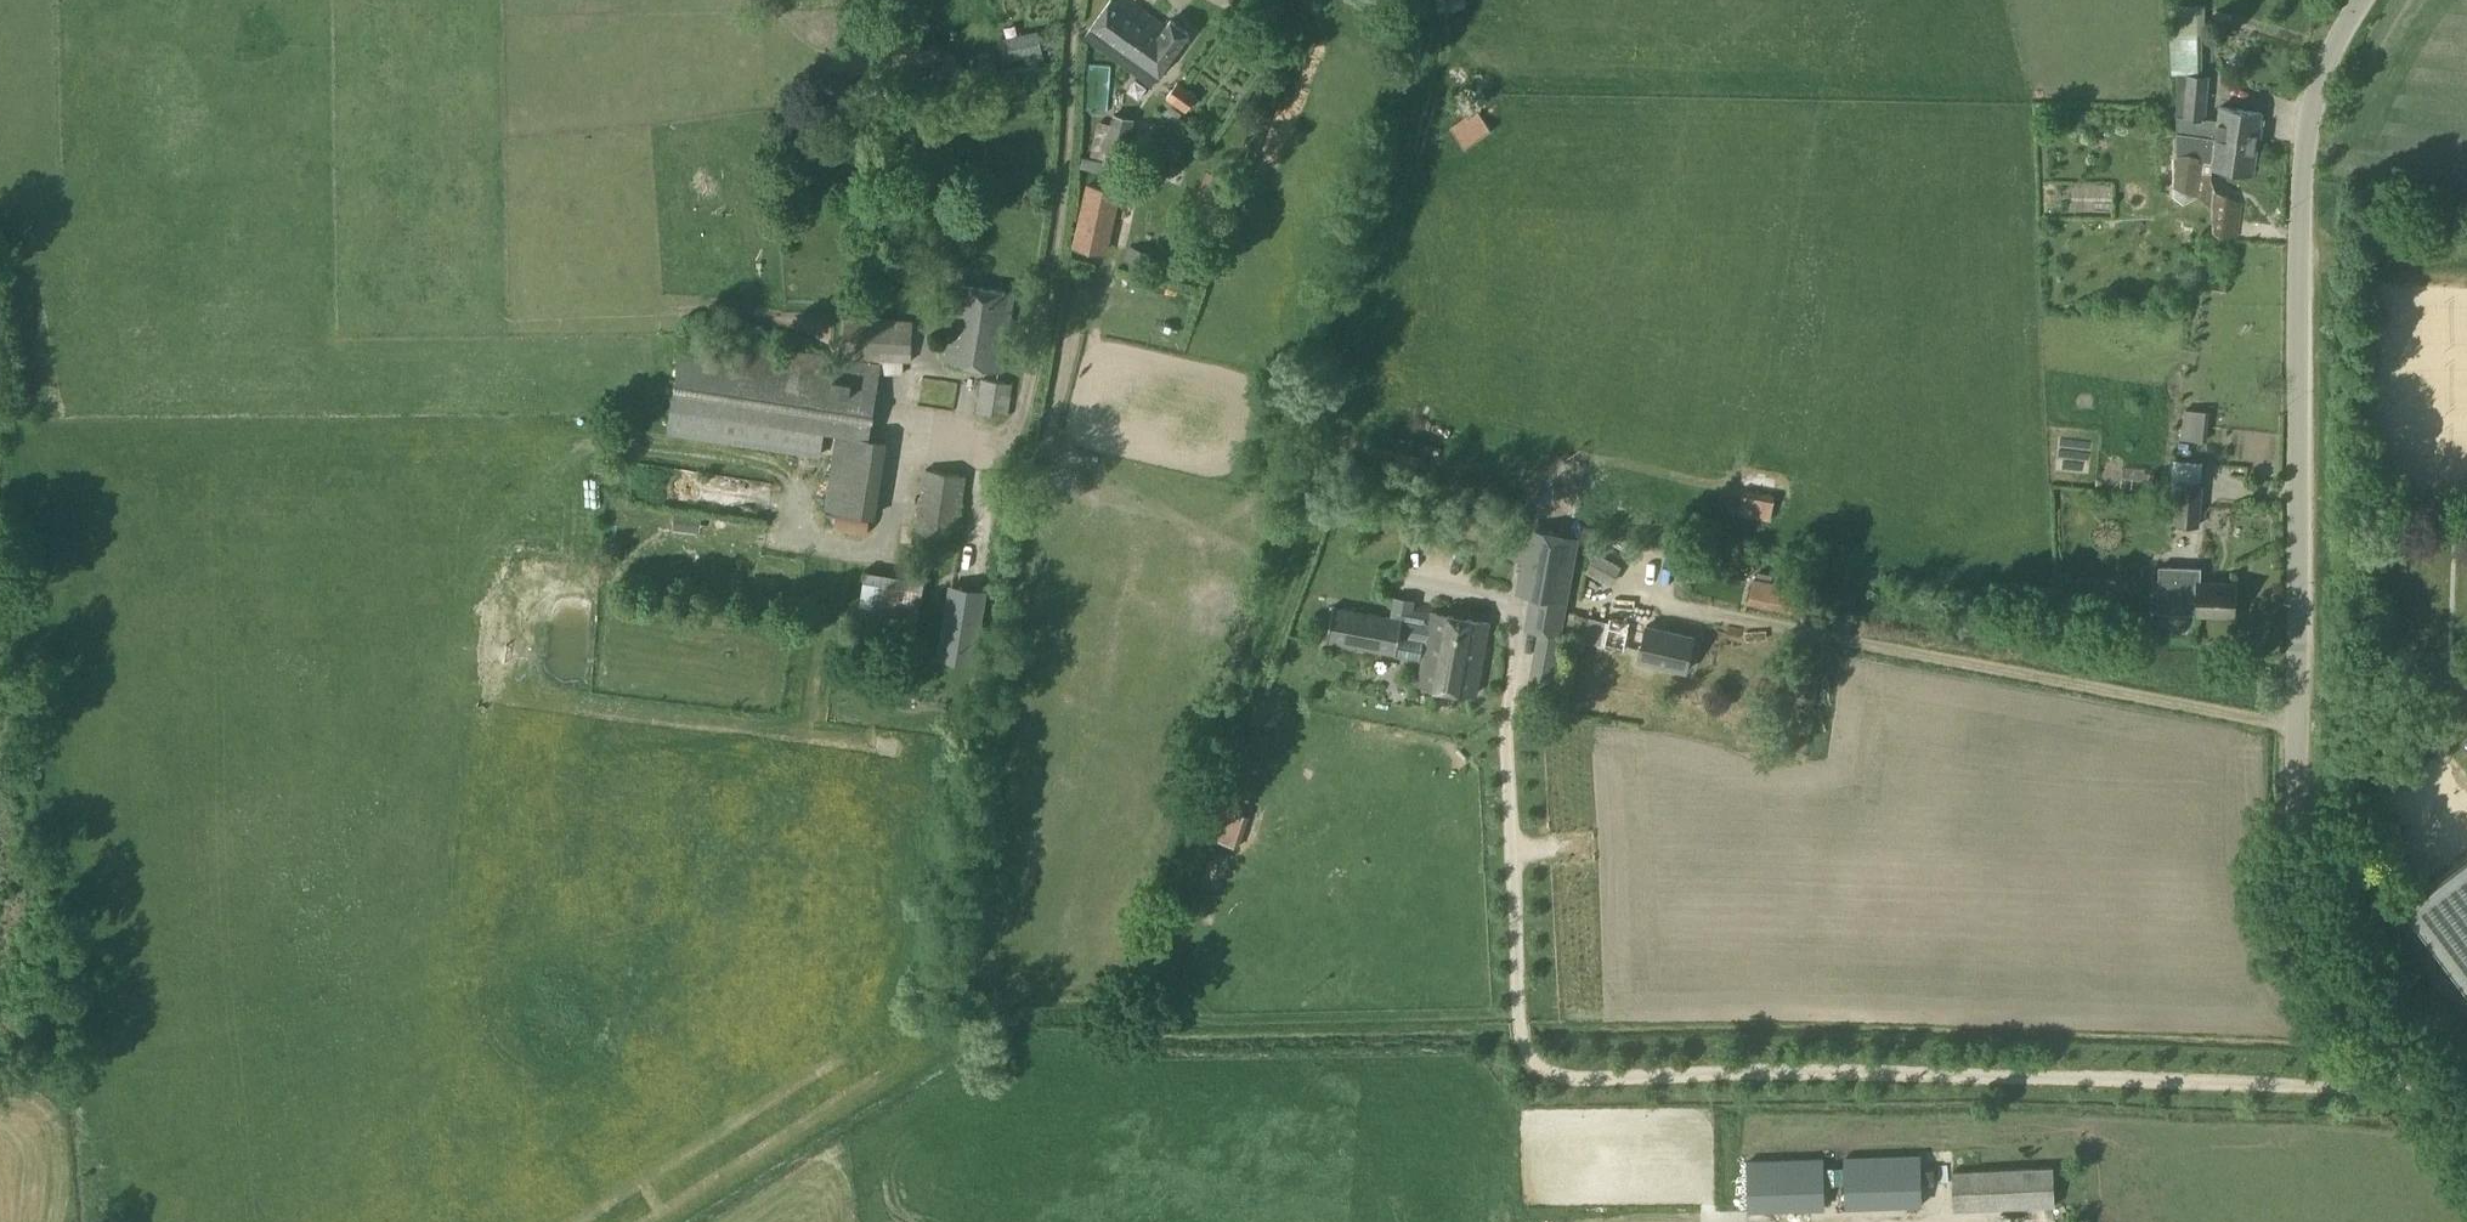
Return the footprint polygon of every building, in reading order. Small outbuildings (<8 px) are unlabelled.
[(1151,85),(1188,34),(1170,21),(1166,27),(1129,0),(1111,0),(1084,37),(1151,85)] [(2180,33),(2171,33),(2173,74),(2177,74),(2176,132),(2257,145),(2261,113),(2219,107),(2217,120),(2206,120),(2209,77),(2198,76),(2197,31),(2205,31),(2204,4),(2180,4),(2180,33)] [(1038,36),(1002,43),(1006,64),(1024,61),(1025,66),(1044,62),(1038,36)] [(945,66),(932,66),(932,83),(958,81),(957,66),(945,67),(945,66)] [(998,78),(1002,90),(1017,84),(1013,72),(998,78)] [(1176,82),(1166,97),(1184,110),(1185,111),(1195,96),(1176,82)] [(911,126),(924,127),(925,110),(912,109),(911,126)] [(1111,126),(1105,154),(1126,159),(1134,121),(1113,117),(1111,126)] [(2176,132),(2176,149),(2178,150),(2180,150),(2178,180),(2195,183),(2195,189),(2201,190),(2205,188),(2207,184),(2207,178),(2205,175),(2203,172),(2202,171),(2202,170),(2203,160),(2213,162),(2212,167),(2213,167),(2252,173),(2257,145),(2176,132)] [(1073,245),(1103,251),(1116,191),(1086,185),(1073,245)] [(2220,199),(2216,228),(2221,233),(2238,233),(2242,204),(2228,198),(2220,199)] [(1146,265),(1150,252),(1129,246),(1125,259),(1146,265)] [(946,363),(1001,372),(1013,293),(959,285),(946,363)] [(844,358),(844,359),(880,360),(903,361),(911,361),(912,322),(845,319),(844,358)] [(684,334),(668,432),(817,456),(822,430),(866,437),(876,373),(877,366),(844,360),(829,358),(684,334)] [(976,412),(1007,416),(1012,385),(981,380),(976,412)] [(2184,409),(2183,424),(2185,424),(2206,427),(2208,412),(2187,409),(2184,409)] [(915,542),(955,549),(967,477),(926,470),(915,542)] [(2175,522),(2198,524),(2202,482),(2179,480),(2175,522)] [(1775,518),(1777,490),(1744,488),(1742,515),(1775,518)] [(842,523),(868,533),(875,514),(849,504),(842,523)] [(687,517),(674,516),(672,528),(686,530),(687,517)] [(1576,533),(1527,524),(1516,593),(1530,595),(1524,629),(1559,635),(1576,533)] [(1586,571),(1611,584),(1621,566),(1596,553),(1586,571)] [(963,558),(952,618),(983,624),(993,564),(963,558)] [(2159,612),(2196,614),(2196,615),(2233,616),(2235,584),(2201,583),(2202,568),(2161,567),(2159,612)] [(926,615),(926,579),(870,579),(870,615),(926,615)] [(1749,603),(1793,611),(1797,587),(1753,580),(1749,603)] [(1332,606),(1326,642),(1327,643),(1327,642),(1422,659),(1418,684),(1475,695),(1489,623),(1431,612),(1428,625),(1402,620),(1402,619),(1401,619),(1400,620),(1334,608),(1334,607),(1332,606)] [(1609,617),(1604,647),(1623,651),(1628,621),(1609,617)] [(1638,662),(1686,672),(1694,637),(1646,626),(1638,662)] [(2404,905),(2412,916),(2395,929),(2461,1018),(2466,1014),(2466,858),(2404,905)] [(1953,1172),(1954,1211),(2055,1206),(2053,1168),(1953,1172)]
